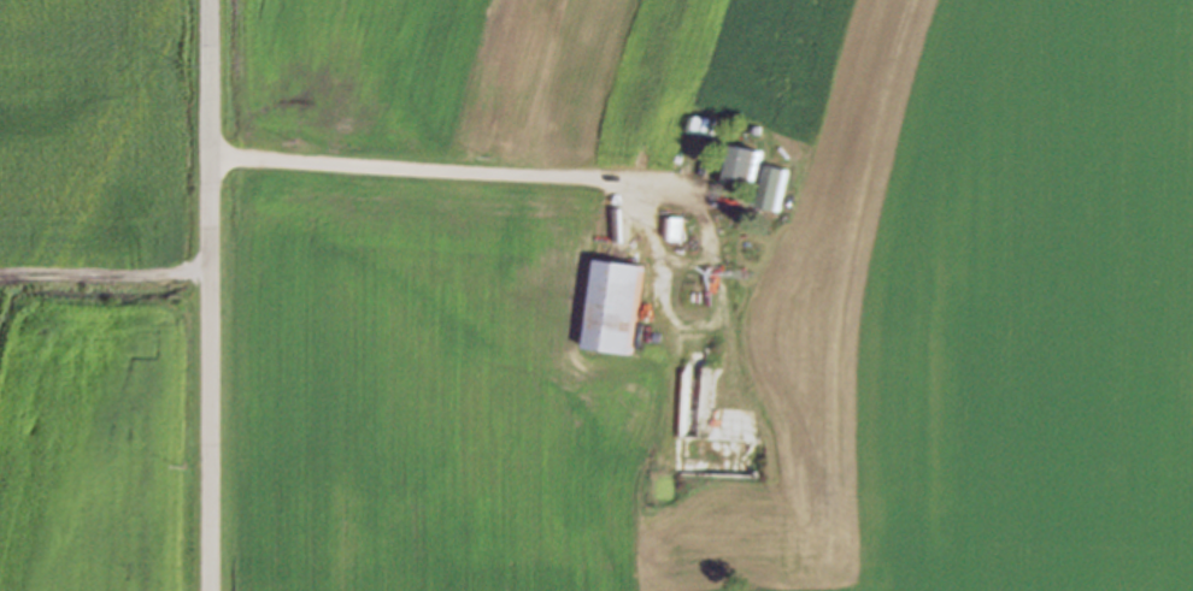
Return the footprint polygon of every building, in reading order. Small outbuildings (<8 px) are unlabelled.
[(687,132),(718,137),(720,123),(690,118),(687,132)] [(724,181),(751,188),(760,153),(732,147),(724,181)] [(779,213),(787,172),(765,167),(756,209),(779,213)] [(681,242),(681,220),(665,220),(665,242),(681,242)] [(583,350),(630,356),(641,267),(593,261),(583,350)]
